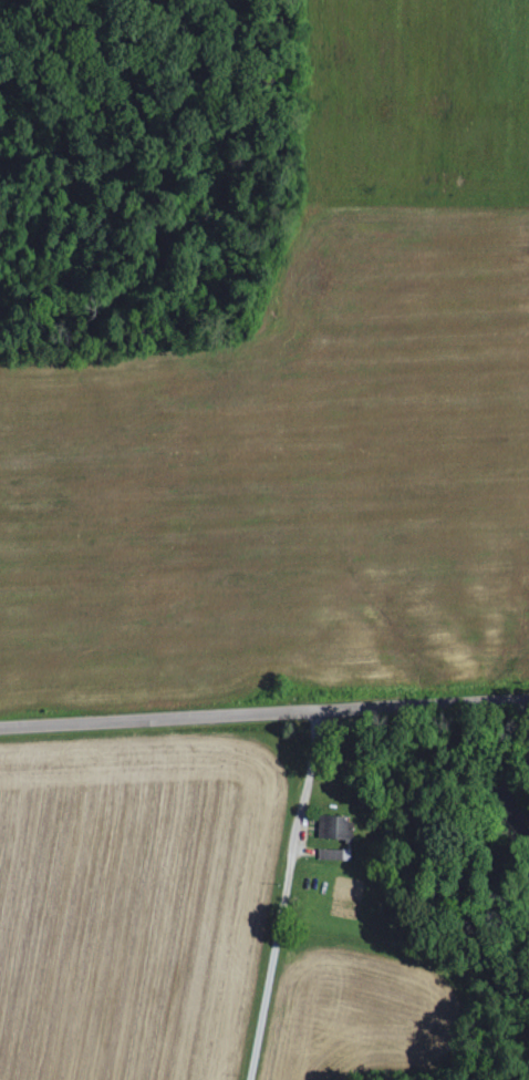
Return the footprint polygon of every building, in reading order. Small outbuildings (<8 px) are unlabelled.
[(352,817),(319,815),(318,838),(351,839),(352,817)] [(319,859),(342,859),(343,849),(319,848),(319,859)]
